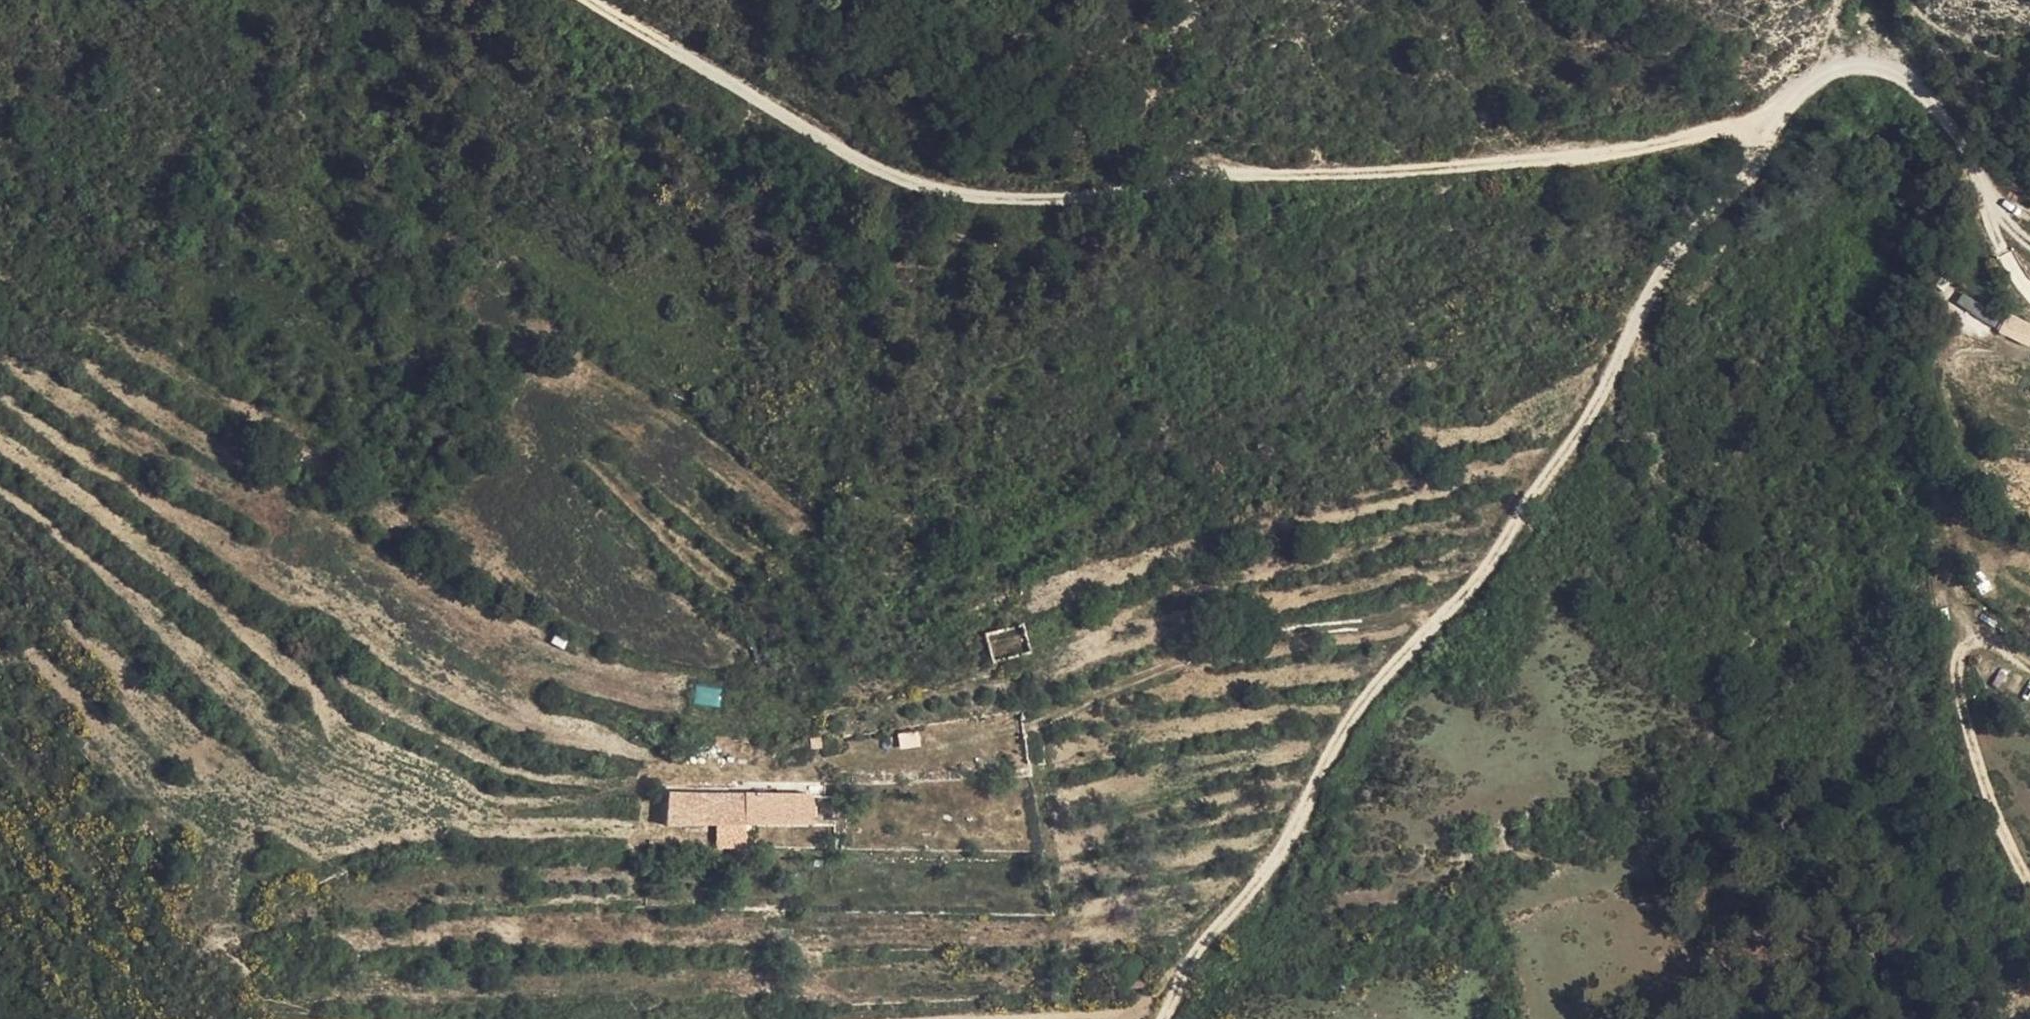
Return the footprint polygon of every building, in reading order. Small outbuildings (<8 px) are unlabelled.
[(1963,286),(1955,297),(1976,312),(1984,302),(1963,286)] [(2029,340),(2029,323),(2008,313),(2000,332),(2028,344),(2029,340)] [(1039,623),(1000,632),(1007,664),(1045,654),(1039,623)] [(693,706),(720,707),(721,686),(694,685),(693,706)] [(897,732),(898,748),(921,746),(920,730),(897,732)] [(815,802),(672,803),(669,838),(712,837),(713,859),(745,858),(746,837),(814,835),(815,802)]
